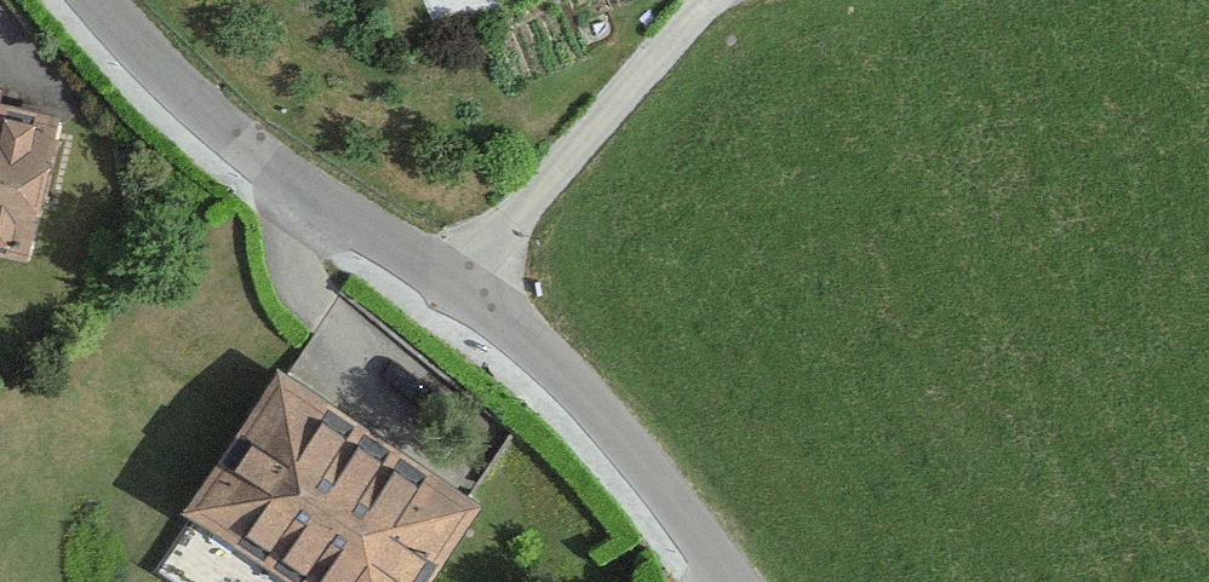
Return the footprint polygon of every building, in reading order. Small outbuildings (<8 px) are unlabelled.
[(0,85),(0,250),(26,256),(58,96),(0,85)] [(271,367),(177,515),(284,581),(427,581),(480,498),(271,367)]
